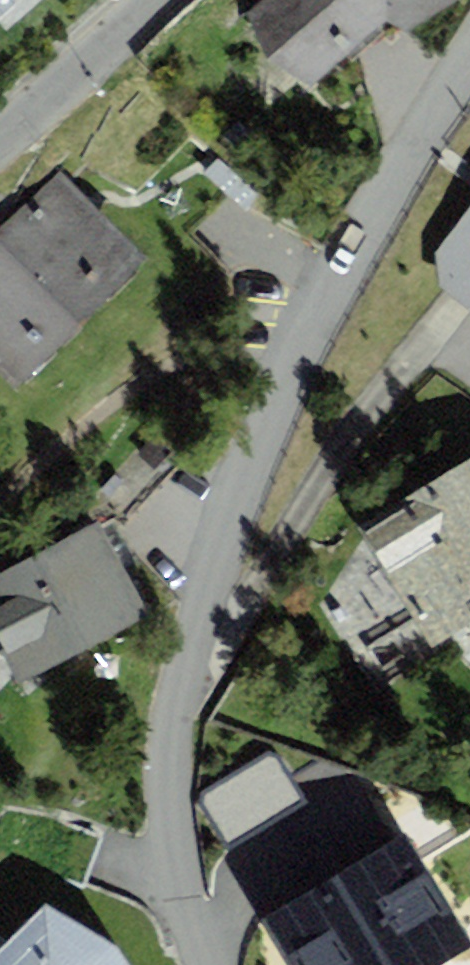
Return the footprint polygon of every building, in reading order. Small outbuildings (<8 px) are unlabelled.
[(21,0),(0,0),(0,19),(21,0)] [(243,17),(312,88),(387,23),(409,31),(459,0),(263,0),(243,17)] [(0,232),(0,240),(81,318),(144,253),(59,171),(0,232)] [(434,254),(436,286),(469,313),(469,210),(434,254)] [(18,383),(81,318),(0,240),(0,365),(18,383)] [(298,563),(370,684),(469,626),(469,463),(298,563)] [(0,574),(0,646),(19,682),(148,614),(99,522),(0,574)] [(304,801),(272,751),(200,796),(232,846),(304,801)] [(404,835),(265,918),(294,964),(440,964),(469,947),(469,944),(404,835)] [(44,904),(0,948),(0,964),(129,964),(117,947),(44,904)]
